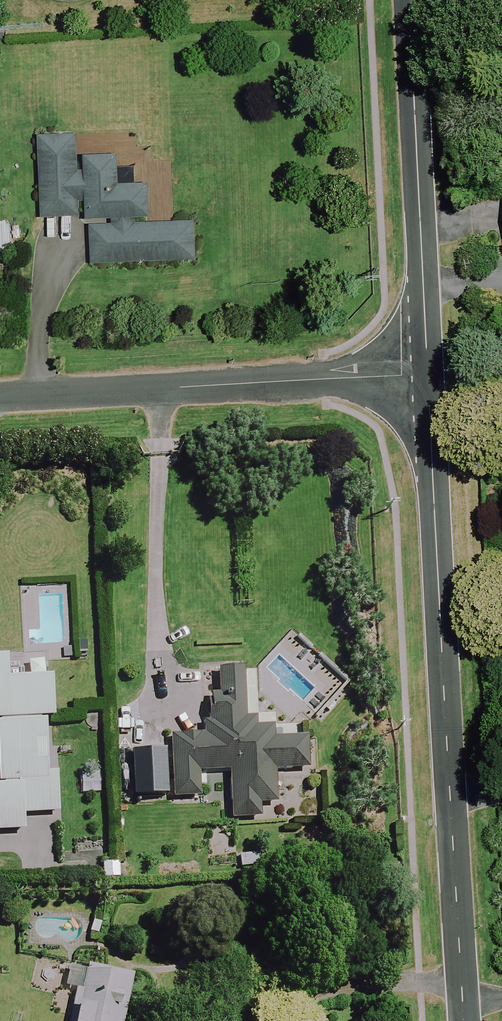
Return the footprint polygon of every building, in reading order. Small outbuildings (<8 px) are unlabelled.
[(78,155),(77,134),(39,136),(43,216),(90,214),(92,262),(197,258),(195,220),(148,222),(145,152),(78,155)] [(0,233),(0,250),(12,250),(12,233),(0,233)] [(7,656),(0,657),(0,833),(24,832),(23,815),(59,813),(57,773),(47,774),(45,719),(53,718),(50,654),(7,656)] [(265,804),(276,803),(275,772),(306,771),(305,740),(273,740),(273,728),(256,729),(256,719),(245,720),(245,672),(216,672),(216,709),(205,710),(205,737),(172,737),(173,800),(200,799),(199,773),(229,773),(230,821),(266,820),(265,804)] [(77,845),(78,854),(59,855),(59,880),(117,879),(117,862),(106,862),(106,845),(77,845)] [(261,855),(240,856),(240,870),(262,869),(261,855)] [(71,964),(67,989),(76,991),(71,1020),(124,1020),(133,975),(71,964)]
